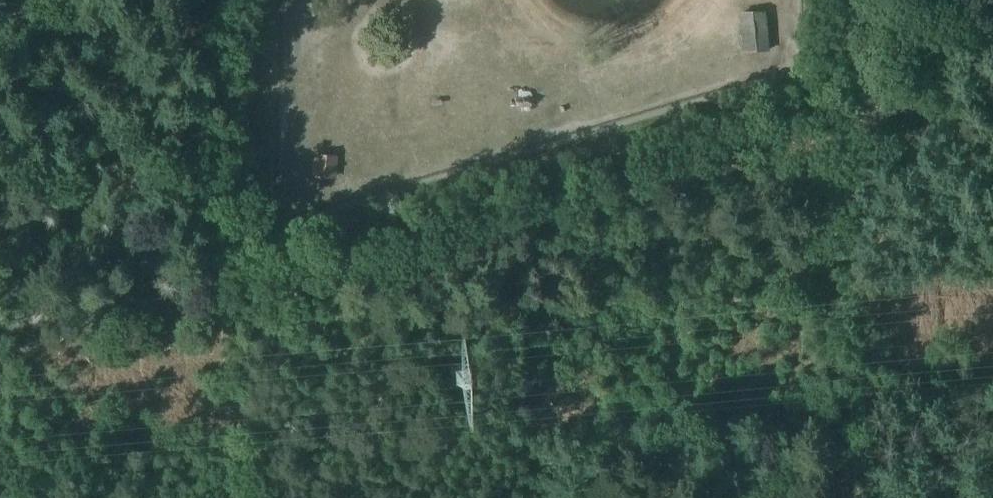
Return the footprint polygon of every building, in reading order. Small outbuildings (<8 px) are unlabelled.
[(744,50),(770,49),(768,11),(741,13),(744,50)] [(313,152),(310,176),(336,179),(339,154),(313,152)]
